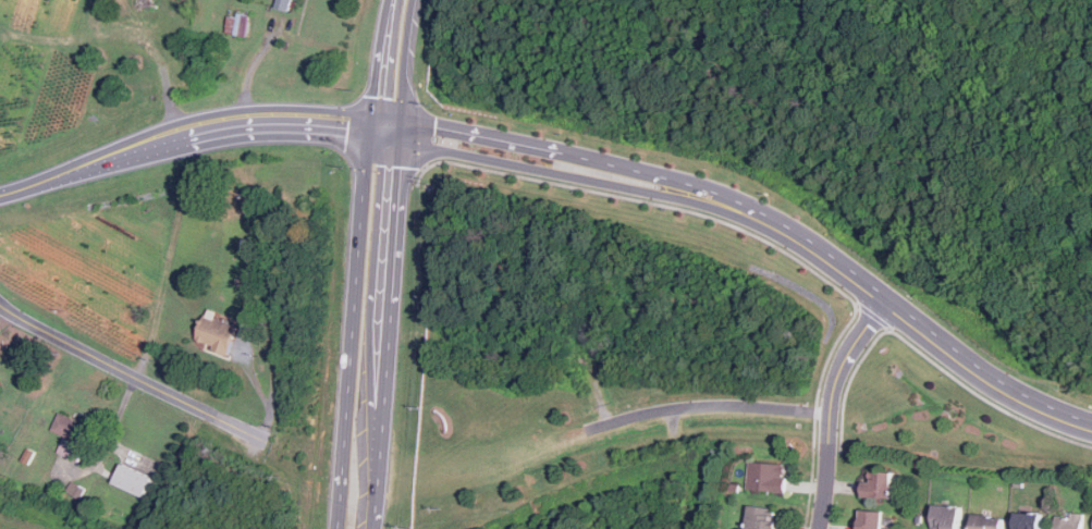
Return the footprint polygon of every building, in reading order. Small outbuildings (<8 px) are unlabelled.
[(275,8),(290,12),(293,0),(278,0),(275,8)] [(249,15),(230,12),(226,33),(246,36),(249,15)] [(240,327),(206,313),(195,342),(228,355),(240,327)] [(252,340),(256,326),(243,322),(239,336),(252,340)] [(59,453),(79,462),(94,429),(59,414),(52,430),(65,435),(59,453)] [(748,491),(786,491),(786,463),(748,463),(748,491)] [(144,497),(152,478),(122,464),(113,483),(144,497)] [(893,497),(893,471),(863,471),(863,497),(893,497)] [(68,491),(82,499),(88,489),(73,481),(68,491)] [(749,505),(746,528),(777,528),(780,508),(749,505)] [(960,505),(933,505),(933,528),(960,528),(960,505)] [(883,509),(859,509),(859,528),(883,528),(883,509)] [(1042,514),(1017,512),(1015,528),(1041,528),(1042,514)] [(1056,514),(1056,528),(1084,528),(1084,514),(1056,514)] [(1005,517),(973,515),(972,528),(1004,528),(1005,517)]
